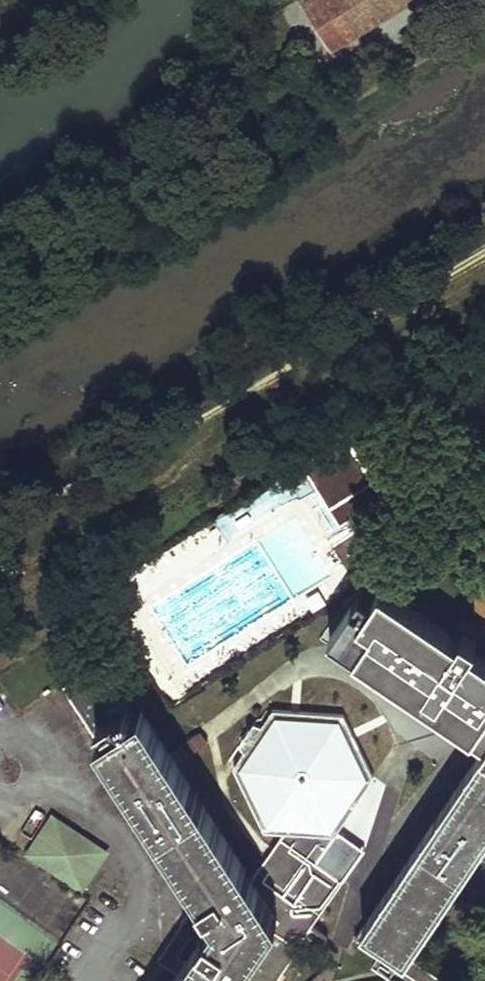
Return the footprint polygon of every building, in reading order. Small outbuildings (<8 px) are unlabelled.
[(332,42),(402,0),(307,0),(332,42)] [(342,434),(278,474),(295,501),(312,490),(334,525),(358,510),(347,493),(371,479),(342,434)] [(484,690),(458,672),(472,650),(477,644),(463,634),(458,640),(381,588),(364,612),(352,604),(329,636),(460,726),(484,690)] [(484,689),(484,659),(472,650),(458,672),(484,690),(484,689)] [(252,879),(141,713),(133,718),(99,667),(60,691),(209,917),(167,980),(235,980),(236,980),(278,918),(252,879)] [(460,726),(484,743),(484,689),(460,726)] [(283,832),(336,833),(374,777),(364,762),(369,760),(354,730),(348,730),(341,718),(325,714),(325,710),(290,707),(289,714),(275,713),(265,728),(256,726),(242,747),(246,754),(235,770),(264,831),(283,832)] [(484,841),(484,746),(362,930),(405,959),(484,841)] [(24,849),(84,886),(109,847),(50,809),(24,849)] [(236,980),(238,980),(274,980),(299,946),(297,944),(340,880),(315,863),(336,833),(283,832),(252,879),(278,918),(236,980)]
